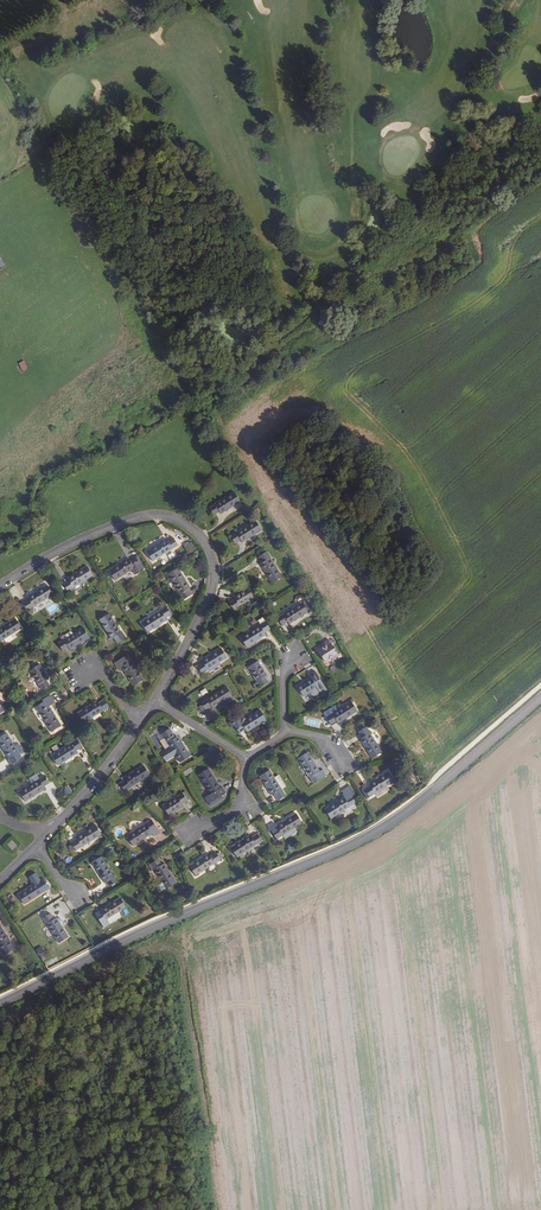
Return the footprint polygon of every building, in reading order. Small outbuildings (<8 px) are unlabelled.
[(24,361),(18,363),(21,371),(27,368),(24,361)] [(235,492),(209,508),(214,516),(220,512),(221,514),(241,502),(235,492)] [(256,520),(231,536),(235,544),(241,540),(243,543),(262,531),(256,520)] [(167,539),(147,551),(153,562),(179,546),(174,538),(168,541),(167,539)] [(188,543),(183,545),(187,551),(195,547),(192,542),(189,544),(188,543)] [(267,552),(259,557),(263,563),(260,564),(272,584),(282,578),(267,552)] [(129,558),(109,571),(115,581),(141,565),(136,557),(130,561),(129,558)] [(87,566),(67,578),(69,581),(63,584),(68,592),(93,576),(87,566)] [(178,568),(168,574),(184,600),(192,595),(188,589),(191,588),(178,568)] [(47,585),(27,597),(29,600),(23,603),(28,611),(34,607),(36,610),(48,603),(46,600),(54,595),(47,585)] [(248,587),(234,596),(235,599),(229,602),(234,610),(254,598),(248,587)] [(303,602),(277,618),(282,626),(288,622),(290,624),(309,612),(303,602)] [(167,607),(142,623),(148,633),(168,621),(166,618),(172,615),(171,614),(167,607)] [(110,614),(100,620),(112,640),(114,638),(118,644),(125,639),(110,614)] [(0,628),(0,642),(2,641),(15,633),(22,629),(16,618),(0,628)] [(266,622),(241,637),(247,648),(267,636),(265,633),(271,629),(266,622)] [(83,627),(58,643),(63,651),(68,648),(70,650),(90,638),(83,627)] [(329,639),(324,642),(326,646),(318,651),(326,663),(339,655),(329,639)] [(221,648),(202,660),(203,662),(197,666),(202,674),(209,670),(211,674),(222,667),(219,663),(227,658),(221,648)] [(128,654),(115,663),(119,670),(122,668),(134,687),(144,680),(128,654)] [(259,661),(248,667),(261,688),(269,683),(265,677),(267,675),(259,661)] [(40,664),(30,670),(43,691),(51,686),(47,681),(49,679),(40,664)] [(312,678),(297,687),(304,697),(310,693),(312,696),(314,696),(317,694),(319,698),(329,692),(316,671),(310,675),(312,678)] [(227,686),(201,702),(206,710),(212,707),(213,709),(233,697),(227,686)] [(44,702),(36,707),(51,733),(62,726),(50,706),(55,704),(50,696),(43,700),(44,702)] [(97,701),(78,713),(84,723),(110,707),(105,699),(99,703),(97,701)] [(338,710),(326,717),(331,725),(337,721),(339,724),(358,711),(352,701),(338,710)] [(336,705),(324,713),(326,717),(338,710),(336,705)] [(261,710),(235,726),(240,734),(246,730),(247,732),(267,720),(261,710)] [(365,725),(357,729),(362,738),(360,739),(372,759),(382,752),(365,725)] [(170,729),(163,733),(181,762),(191,756),(179,736),(176,738),(170,729)] [(0,737),(0,745),(9,759),(12,757),(15,763),(23,758),(20,754),(24,752),(18,744),(15,746),(7,733),(0,737)] [(77,740),(52,756),(58,766),(78,753),(77,751),(82,747),(77,740)] [(308,752),(298,758),(314,784),(327,776),(323,769),(320,771),(308,752)] [(144,765),(124,777),(126,780),(120,783),(125,791),(150,775),(144,765)] [(185,777),(193,772),(191,768),(182,773),(185,777)] [(209,769),(199,775),(211,794),(206,798),(211,806),(224,798),(223,796),(226,793),(222,787),(221,788),(209,769)] [(270,770),(260,776),(272,796),(275,794),(278,800),(286,795),(270,770)] [(42,772),(24,784),(27,787),(19,792),(26,802),(46,790),(44,787),(50,784),(42,772)] [(389,772),(369,784),(371,786),(365,790),(370,798),(395,782),(389,772)] [(186,791),(163,805),(169,815),(184,806),(182,804),(190,799),(186,791)] [(343,797),(325,809),(331,819),(344,811),(346,814),(352,811),(350,808),(356,804),(351,796),(345,800),(343,797)] [(296,813),(277,826),(275,823),(269,827),(277,840),(284,835),(294,828),(302,823),(296,813)] [(146,824),(127,836),(134,846),(153,834),(155,837),(161,833),(152,820),(150,822),(149,820),(145,823),(146,824)] [(96,825),(76,837),(78,839),(72,843),(77,851),(102,835),(96,825)] [(297,832),(294,828),(284,835),(286,839),(297,832)] [(250,835),(231,847),(237,857),(262,842),(258,834),(252,838),(250,835)] [(13,840),(8,845),(13,850),(17,846),(13,840)] [(209,853),(190,866),(196,876),(221,860),(216,852),(210,856),(209,853)] [(102,856),(92,863),(104,882),(107,881),(110,887),(118,882),(102,856)] [(159,859),(151,864),(149,865),(152,871),(154,870),(167,889),(177,883),(165,863),(162,865),(159,859)] [(43,878),(18,894),(25,905),(44,892),(42,890),(48,886),(43,878)] [(120,898),(101,909),(102,912),(97,916),(104,928),(110,924),(107,920),(119,912),(127,908),(120,898)] [(121,917),(119,912),(107,920),(110,924),(121,917)] [(6,927),(12,923),(6,913),(0,916),(0,917),(6,927)] [(51,914),(43,918),(59,943),(69,937),(57,918),(55,919),(51,914)] [(5,955),(15,948),(0,924),(0,947),(5,955)]
